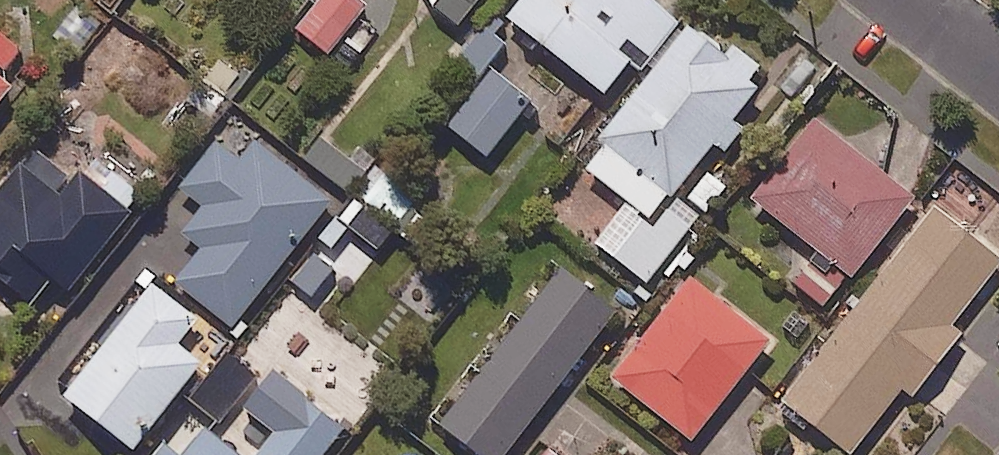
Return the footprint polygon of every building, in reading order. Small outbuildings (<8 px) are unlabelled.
[(361,0),(325,0),(300,30),(333,57),(373,9),(361,0)] [(435,6),(465,29),(488,0),(440,0),(435,6)] [(690,29),(654,0),(532,0),(514,22),(610,100),(648,54),(661,64),(690,29)] [(690,29),(661,64),(666,69),(586,168),(632,205),(598,246),(650,288),(669,264),(686,278),(703,257),(686,244),(726,195),(701,174),(777,81),(736,48),(727,59),(690,29)] [(510,48),(488,30),(463,62),(485,79),(510,48)] [(0,33),(0,115),(19,92),(5,81),(26,55),(0,33)] [(536,105),(497,74),(453,129),(492,160),(536,105)] [(759,203),(822,254),(796,287),(830,313),(856,281),(858,282),(921,203),(822,124),(759,203)] [(261,145),(246,165),(222,146),(186,192),(205,207),(184,232),(209,252),(182,287),(239,332),(338,205),(261,145)] [(47,158),(35,174),(27,168),(4,197),(0,194),(0,280),(36,308),(68,333),(109,281),(95,271),(150,201),(99,161),(81,184),(47,158)] [(940,211),(790,407),(853,454),(860,454),(908,392),(920,402),(969,339),(958,331),(998,277),(998,256),(940,211)] [(568,274),(448,429),(481,454),(515,454),(623,316),(568,274)] [(773,350),(777,345),(696,282),(618,382),(699,445),(758,369),(780,386),(794,367),(773,350)] [(159,289),(69,402),(137,454),(139,454),(207,369),(184,351),(204,325),(159,289)] [(261,380),(234,358),(196,404),(223,427),(261,380)] [(279,375),(250,411),(284,438),(270,454),(335,454),(352,434),(279,375)] [(211,434),(195,454),(238,454),(211,434)]
